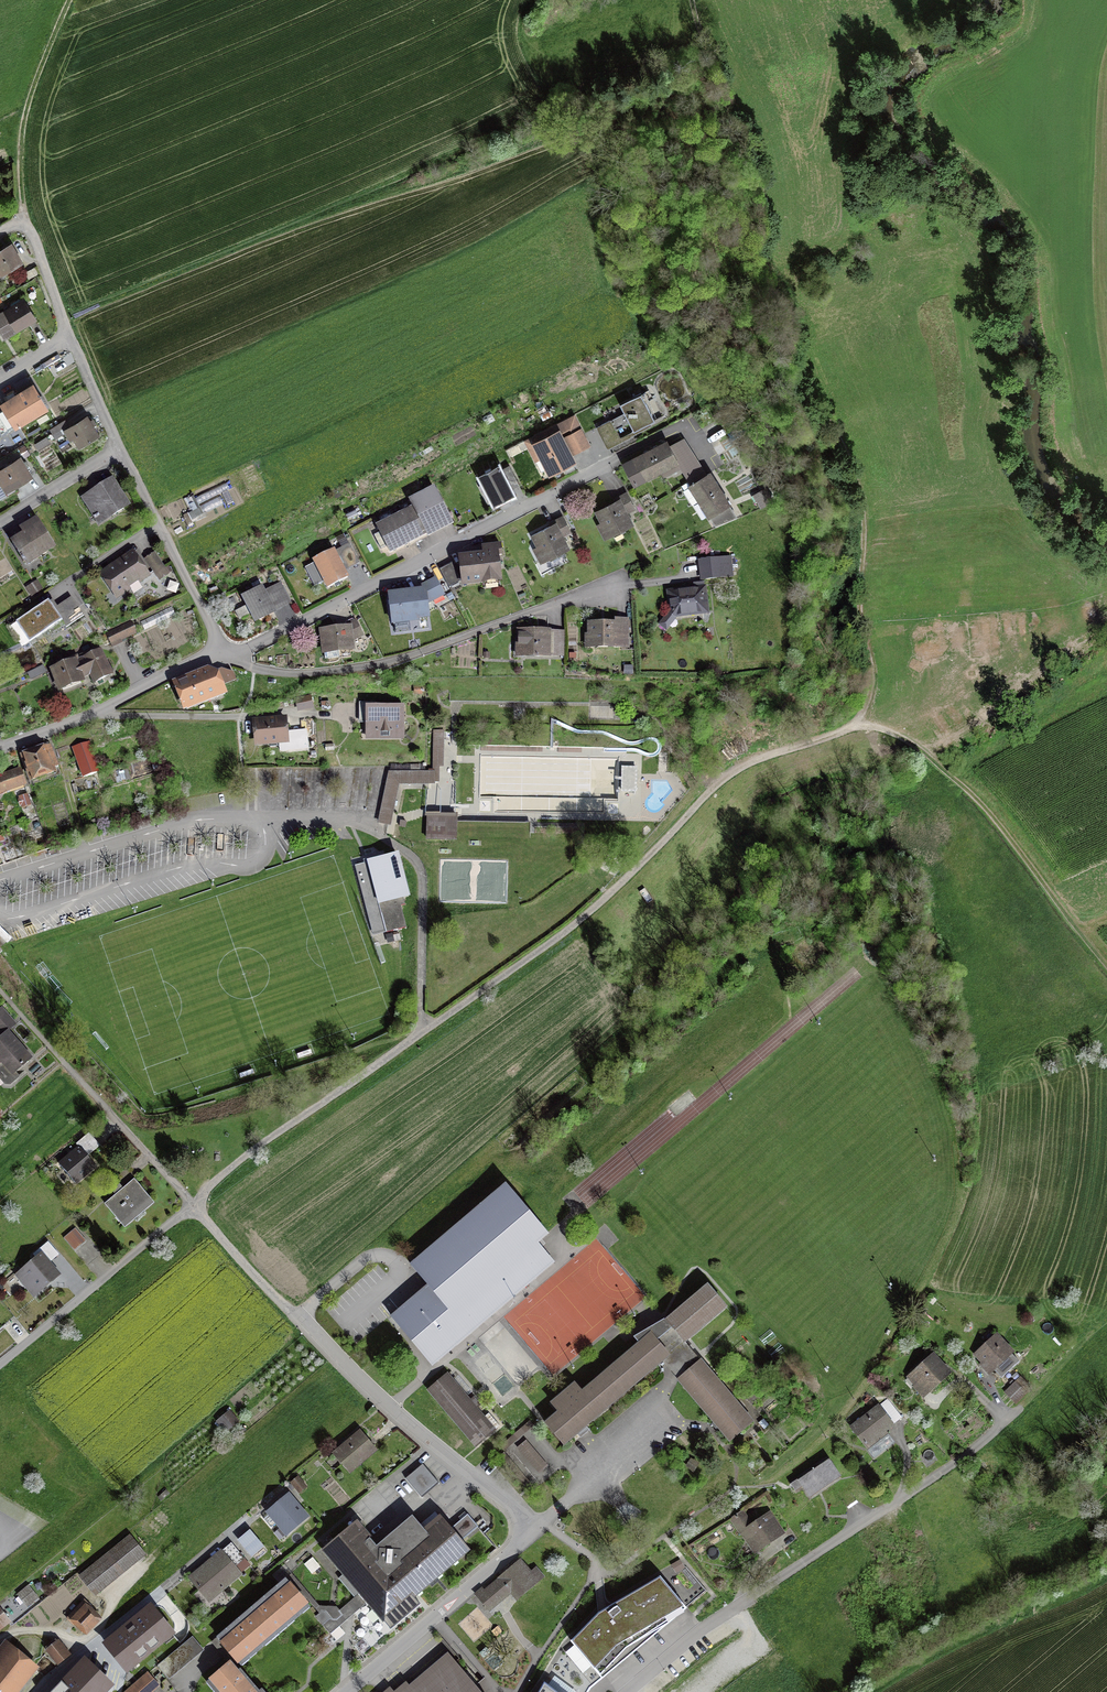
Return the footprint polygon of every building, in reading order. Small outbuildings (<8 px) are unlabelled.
[(904,217),(896,216),(895,226),(913,228),(915,211),(905,210),(904,217)] [(0,252),(0,272),(1,274),(20,263),(10,246),(0,252)] [(0,315),(0,329),(5,337),(34,320),(23,301),(0,315)] [(33,385),(2,404),(16,426),(46,408),(33,385)] [(626,412),(610,419),(615,430),(631,423),(635,431),(655,421),(643,394),(622,404),(626,412)] [(573,417),(526,441),(535,460),(541,457),(549,474),(574,462),(560,434),(570,429),(580,451),(588,448),(573,417)] [(67,421),(51,430),(56,438),(68,431),(77,447),(96,436),(86,418),(70,427),(67,421)] [(667,443),(651,452),(661,471),(664,476),(680,467),(676,459),(671,451),(667,443)] [(685,443),(671,451),(676,459),(689,451),(685,443)] [(694,459),(689,451),(676,459),(680,467),(694,459)] [(651,452),(625,465),(634,484),(661,471),(651,452)] [(694,459),(680,467),(686,476),(700,467),(694,459)] [(0,472),(0,481),(7,492),(31,477),(25,468),(29,466),(26,461),(22,463),(20,460),(0,472)] [(700,467),(686,476),(690,482),(682,487),(693,504),(701,499),(719,488),(709,474),(705,476),(700,467)] [(499,468),(480,477),(493,504),(512,494),(499,468)] [(112,480),(84,498),(86,500),(97,518),(108,511),(112,516),(128,506),(112,480)] [(719,488),(701,499),(716,524),(736,517),(719,488)] [(619,502),(597,512),(593,513),(604,537),(632,525),(626,512),(633,509),(626,494),(617,498),(619,502)] [(428,503),(378,528),(389,549),(439,524),(428,503)] [(553,526),(528,538),(541,562),(567,548),(561,536),(570,532),(562,517),(551,523),(553,526)] [(25,535),(12,543),(26,565),(53,547),(36,521),(22,530),(25,535)] [(485,556),(461,558),(464,585),(500,581),(497,556),(502,555),(501,544),(484,546),(485,556)] [(335,551),(314,561),(327,588),(347,578),(335,551)] [(155,553),(147,559),(161,580),(169,575),(155,553)] [(132,554),(103,574),(118,596),(147,577),(132,554)] [(731,560),(701,561),(702,579),(732,578),(731,560)] [(449,567),(440,573),(449,588),(459,583),(449,567)] [(424,592),(391,596),(393,622),(426,618),(425,604),(443,595),(435,579),(421,587),(424,592)] [(261,589),(242,598),(254,623),(274,614),(261,589)] [(704,590),(669,593),(670,612),(659,625),(665,629),(676,616),(706,612),(704,590)] [(48,601),(16,623),(29,642),(60,621),(65,628),(83,616),(71,598),(54,609),(48,601)] [(349,628),(321,631),(325,657),(353,653),(352,642),(364,636),(356,621),(346,625),(349,628)] [(617,625),(588,625),(588,646),(626,647),(627,621),(617,621),(617,625)] [(130,623),(106,634),(111,645),(135,634),(130,623)] [(562,633),(518,633),(518,655),(562,656),(562,633)] [(100,651),(78,661),(83,670),(85,676),(90,673),(94,682),(111,674),(100,651)] [(70,664),(51,670),(58,690),(82,682),(78,672),(83,670),(78,661),(77,656),(68,659),(70,664)] [(207,672),(176,685),(186,710),(224,695),(217,676),(207,672)] [(310,698),(297,701),(299,710),(313,707),(310,698)] [(403,709),(366,709),(366,736),(403,736),(403,709)] [(285,718),(283,716),(265,718),(265,721),(255,722),(256,744),(270,743),(270,746),(279,746),(280,751),(287,751),(286,734),(285,718)] [(287,751),(308,749),(307,732),(286,734),(287,751)] [(432,732),(432,771),(389,771),(379,816),(392,818),(399,784),(442,784),(443,732),(432,732)] [(88,743),(73,748),(83,777),(98,772),(88,743)] [(42,751),(21,758),(29,781),(60,770),(51,745),(41,748),(42,751)] [(636,769),(624,768),(623,791),(636,791),(636,769)] [(0,778),(0,787),(1,791),(23,783),(19,771),(0,778)] [(427,791),(425,838),(445,838),(445,833),(529,835),(530,822),(455,820),(455,792),(427,791)] [(28,795),(19,798),(23,809),(31,806),(28,795)] [(396,867),(374,873),(372,873),(387,932),(406,927),(400,906),(406,905),(396,867)] [(0,1011),(0,1031),(11,1022),(1,1010),(0,1011)] [(8,1085),(17,1077),(13,1074),(30,1059),(6,1034),(0,1039),(0,1077),(8,1085)] [(80,1148),(60,1164),(74,1182),(94,1166),(86,1156),(99,1146),(89,1133),(76,1143),(80,1148)] [(134,1181),(106,1205),(122,1223),(149,1199),(134,1181)] [(392,1317),(432,1365),(553,1262),(537,1242),(547,1234),(506,1185),(411,1265),(428,1286),(392,1317)] [(74,1229),(63,1239),(74,1251),(85,1242),(74,1229)] [(37,1258),(18,1274),(36,1295),(58,1277),(48,1264),(58,1255),(47,1242),(34,1253),(37,1258)] [(670,1320),(688,1340),(726,1307),(708,1286),(670,1320)] [(542,1422),(562,1445),(667,1357),(648,1334),(542,1422)] [(996,1337),(977,1355),(1001,1379),(1019,1360),(996,1337)] [(934,1359),(909,1380),(924,1398),(949,1377),(934,1359)] [(753,1422),(704,1364),(681,1383),(730,1441),(753,1422)] [(476,1446),(495,1429),(447,1372),(428,1388),(476,1446)] [(1016,1381),(1005,1392),(1016,1403),(1027,1392),(1016,1381)] [(883,1403),(853,1427),(876,1456),(892,1443),(883,1432),(897,1421),(883,1403)] [(230,1412),(217,1422),(225,1431),(238,1422),(230,1412)] [(376,1451),(361,1432),(333,1454),(348,1473),(376,1451)] [(828,1459),(791,1483),(795,1491),(803,1486),(809,1495),(839,1476),(828,1459)] [(688,1461),(685,1467),(694,1472),(697,1466),(688,1461)] [(438,1485),(425,1471),(409,1486),(422,1500),(438,1485)] [(298,1478),(291,1483),(300,1494),(307,1489),(298,1478)] [(306,1516),(288,1495),(268,1512),(286,1533),(306,1516)] [(743,1510),(730,1518),(754,1553),(782,1534),(769,1516),(753,1526),(743,1510)] [(405,1518),(372,1546),(353,1523),(320,1552),(380,1622),(405,1601),(464,1550),(436,1517),(418,1532),(405,1518)] [(263,1546),(250,1531),(238,1541),(251,1556),(263,1546)] [(131,1538),(106,1557),(117,1572),(142,1553),(131,1538)] [(221,1553),(191,1578),(209,1600),(239,1575),(221,1553)] [(106,1557),(81,1576),(93,1591),(117,1572),(106,1557)] [(483,1590),(475,1596),(488,1611),(510,1593),(516,1600),(543,1577),(534,1567),(529,1571),(521,1562),(485,1593),(483,1590)] [(598,1613),(572,1642),(601,1679),(687,1610),(661,1576),(598,1613)] [(302,1602),(285,1582),(216,1639),(233,1659),(302,1602)] [(33,1591),(22,1600),(27,1606),(38,1597),(33,1591)] [(73,1613),(68,1619),(73,1624),(77,1619),(86,1628),(95,1618),(86,1611),(91,1606),(85,1601),(80,1606),(75,1602),(68,1609),(73,1613)] [(174,1632),(151,1604),(104,1643),(127,1671),(174,1632)] [(192,1638),(160,1665),(169,1677),(202,1649),(192,1638)] [(56,1640),(47,1648),(59,1663),(69,1655),(56,1640)] [(0,1652),(0,1657),(1,1658),(0,1660),(0,1691),(16,1691),(35,1670),(6,1645),(0,1652)] [(448,1654),(412,1684),(403,1674),(381,1691),(480,1691),(448,1654)] [(51,1691),(106,1691),(113,1684),(85,1657),(51,1691)] [(226,1660),(205,1677),(217,1691),(253,1691),(226,1660)] [(147,1673),(125,1691),(150,1691),(158,1685),(147,1673)]
